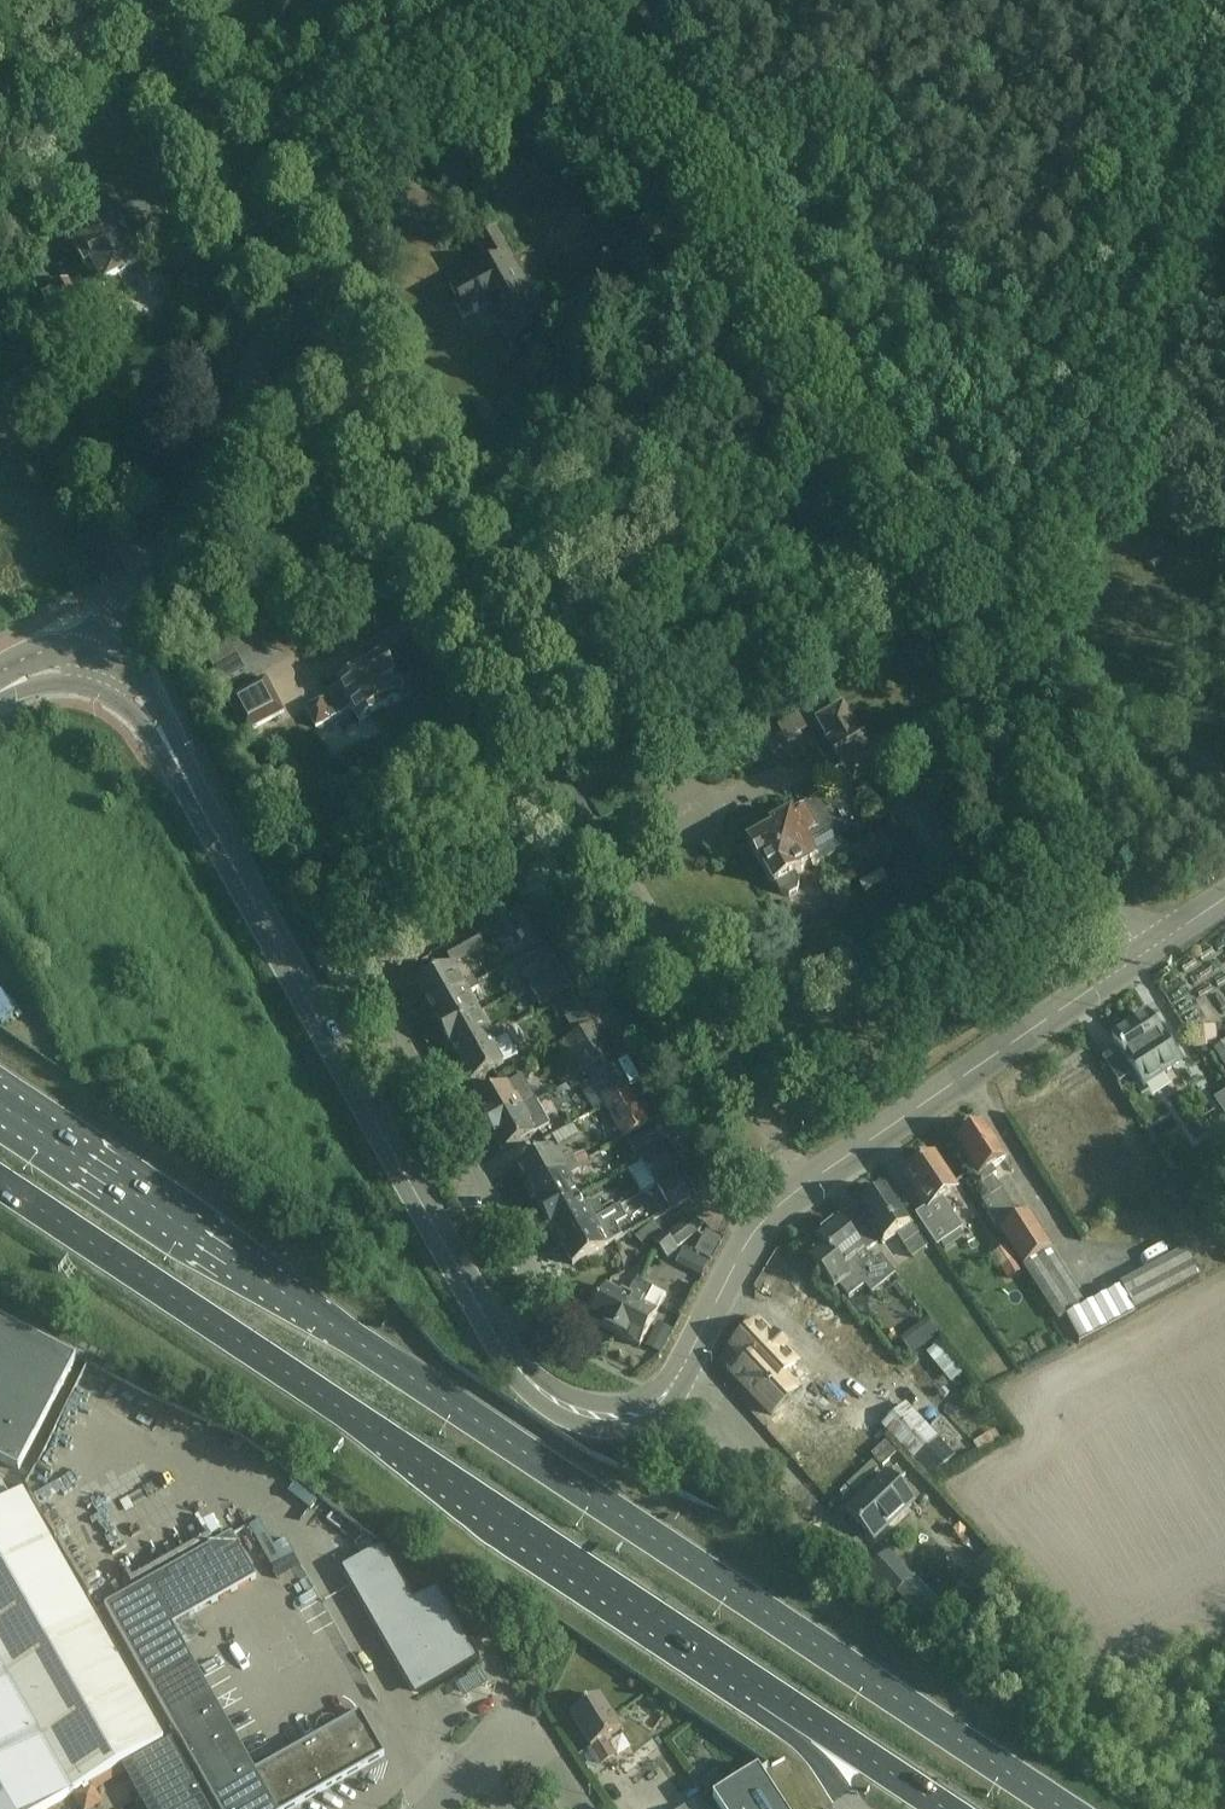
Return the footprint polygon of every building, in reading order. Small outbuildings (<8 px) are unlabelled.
[(117,226),(74,250),(88,273),(79,278),(89,295),(97,291),(98,292),(120,279),(126,289),(142,280),(136,270),(139,268),(130,253),(138,248),(132,238),(126,242),(117,226)] [(492,316),(511,350),(513,349),(512,348),(546,328),(547,330),(548,329),(495,233),(493,234),(494,235),(479,243),(478,242),(477,243),(491,268),(484,272),(483,270),(450,288),(458,303),(456,305),(464,318),(472,313),(473,316),(478,313),(477,312),(500,299),(505,309),(492,316)] [(42,297),(55,320),(68,312),(68,310),(78,304),(78,305),(80,304),(67,281),(66,282),(66,283),(56,289),(55,288),(54,289),(55,290),(42,297)] [(306,710),(316,729),(339,717),(340,717),(352,711),(359,724),(400,702),(413,695),(402,676),(393,681),(384,662),(339,685),(341,689),(328,696),(330,699),(321,703),(321,702),(306,710)] [(229,694),(249,733),(284,715),(263,676),(229,694)] [(849,766),(858,781),(878,770),(843,707),(823,718),(835,740),(827,744),(841,770),(849,766)] [(928,806),(905,819),(928,860),(952,847),(928,806)] [(774,833),(748,848),(761,871),(762,870),(773,889),(775,887),(780,896),(789,898),(797,894),(798,885),(794,876),(816,864),(803,840),(816,832),(824,827),(827,818),(822,810),(814,808),(805,813),(804,812),(791,819),(791,818),(772,829),(774,833)] [(546,940),(575,929),(564,899),(534,910),(546,940)] [(512,914),(534,952),(545,945),(523,907),(512,914)] [(444,952),(452,966),(483,949),(476,935),(444,952)] [(518,967),(529,987),(559,970),(547,949),(518,967)] [(416,985),(431,1011),(477,985),(474,980),(464,986),(460,979),(456,981),(448,967),(416,985)] [(559,970),(529,987),(541,1007),(571,990),(559,970)] [(590,1016),(606,1006),(592,984),(576,994),(590,1016)] [(431,1011),(443,1033),(475,1015),(469,1005),(473,1002),(469,996),(480,990),(477,985),(431,1011)] [(574,994),(558,1003),(564,1014),(580,1005),(574,994)] [(443,1033),(458,1060),(504,1034),(501,1028),(490,1034),(485,1026),(482,1028),(475,1015),(443,1033)] [(555,1031),(562,1044),(588,1029),(581,1016),(555,1031)] [(1178,1064),(1173,1056),(1147,1016),(1145,1018),(1145,1017),(1134,1024),(1134,1025),(1129,1028),(1125,1026),(1116,1032),(1115,1037),(1112,1039),(1143,1087),(1178,1064)] [(594,1027),(589,1030),(588,1029),(562,1044),(563,1045),(560,1046),(578,1079),(586,1075),(612,1059),(594,1027)] [(504,1034),(458,1060),(471,1084),(517,1058),(508,1042),(504,1034)] [(1224,1069),(1224,1045),(1214,1052),(1224,1069)] [(631,1092),(612,1059),(586,1075),(605,1107),(631,1092)] [(474,1104),(488,1129),(536,1102),(522,1077),(474,1104)] [(651,1126),(631,1092),(605,1107),(625,1140),(651,1126)] [(536,1102),(488,1129),(502,1154),(550,1127),(536,1102)] [(981,1203),(1023,1267),(1052,1249),(1028,1212),(1019,1219),(993,1179),(996,1176),(992,1169),(1006,1160),(982,1125),(956,1142),(972,1166),(969,1167),(981,1186),(982,1186),(990,1197),(981,1203)] [(664,1151),(653,1131),(628,1145),(639,1165),(643,1162),(664,1151)] [(518,1167),(531,1193),(587,1161),(583,1155),(573,1160),(570,1155),(556,1163),(549,1150),(518,1167)] [(678,1175),(664,1151),(643,1162),(653,1179),(640,1186),(645,1193),(658,1186),(678,1175)] [(936,1248),(959,1233),(963,1230),(942,1200),(955,1191),(933,1157),(907,1174),(920,1194),(918,1196),(926,1208),(915,1216),(936,1248)] [(534,1201),(544,1217),(576,1199),(569,1186),(573,1184),(569,1178),(580,1172),(580,1174),(590,1168),(587,1161),(531,1193),(536,1200),(534,1201)] [(692,1201),(678,1175),(658,1186),(672,1213),(692,1201)] [(858,1209),(883,1246),(897,1237),(911,1259),(925,1249),(886,1191),(872,1200),(868,1199),(861,1204),(860,1208),(858,1209)] [(555,1234),(559,1241),(622,1205),(620,1202),(614,1205),(613,1204),(603,1210),(598,1202),(583,1211),(576,1199),(544,1217),(553,1235),(555,1234)] [(607,1220),(611,1226),(629,1217),(622,1205),(559,1241),(573,1266),(604,1249),(597,1235),(600,1233),(596,1226),(607,1220)] [(666,1237),(677,1251),(702,1231),(691,1217),(666,1237)] [(709,1245),(728,1254),(742,1226),(724,1217),(709,1245)] [(873,1265),(855,1243),(838,1221),(815,1239),(823,1248),(809,1259),(833,1291),(838,1287),(848,1300),(865,1286),(871,1295),(894,1277),(880,1259),(873,1265)] [(651,1243),(659,1252),(669,1244),(652,1224),(635,1239),(644,1249),(651,1243)] [(676,1252),(669,1244),(659,1252),(666,1260),(676,1252)] [(1200,1278),(1185,1250),(1120,1285),(1121,1288),(1066,1318),(1080,1344),(1136,1314),(1135,1313),(1200,1278)] [(638,1288),(615,1335),(640,1348),(666,1297),(640,1284),(638,1288)] [(589,1322),(615,1335),(638,1288),(633,1285),(627,1296),(620,1293),(618,1296),(606,1289),(589,1322)] [(18,1472),(76,1360),(0,1320),(0,1462),(18,1472)] [(732,1348),(770,1389),(796,1364),(764,1330),(759,1334),(754,1328),(732,1348)] [(881,1427),(931,1480),(955,1458),(907,1403),(881,1427)] [(848,1513),(874,1541),(915,1502),(889,1475),(848,1513)] [(0,1669),(93,1617),(24,1495),(0,1508),(0,1669)] [(321,1561),(308,1527),(285,1536),(298,1569),(321,1561)] [(219,1808),(292,1808),(385,1756),(360,1713),(255,1773),(170,1622),(190,1610),(193,1616),(257,1579),(232,1535),(104,1607),(219,1808)] [(348,1566),(342,1570),(343,1571),(349,1567),(422,1694),(474,1664),(480,1660),(438,1588),(415,1601),(383,1546),(379,1548),(348,1566)] [(888,1555),(887,1556),(869,1573),(892,1598),(911,1581),(888,1555)] [(307,1591),(334,1578),(327,1565),(301,1578),(307,1591)] [(0,1669),(0,1808),(48,1808),(165,1742),(93,1617),(0,1669)] [(600,1764),(600,1765),(613,1757),(604,1742),(621,1732),(600,1698),(571,1715),(592,1749),(593,1749),(601,1763),(600,1764)] [(147,1808),(209,1808),(172,1742),(124,1768),(147,1808)] [(757,1771),(713,1800),(719,1808),(784,1808),(757,1771)]
